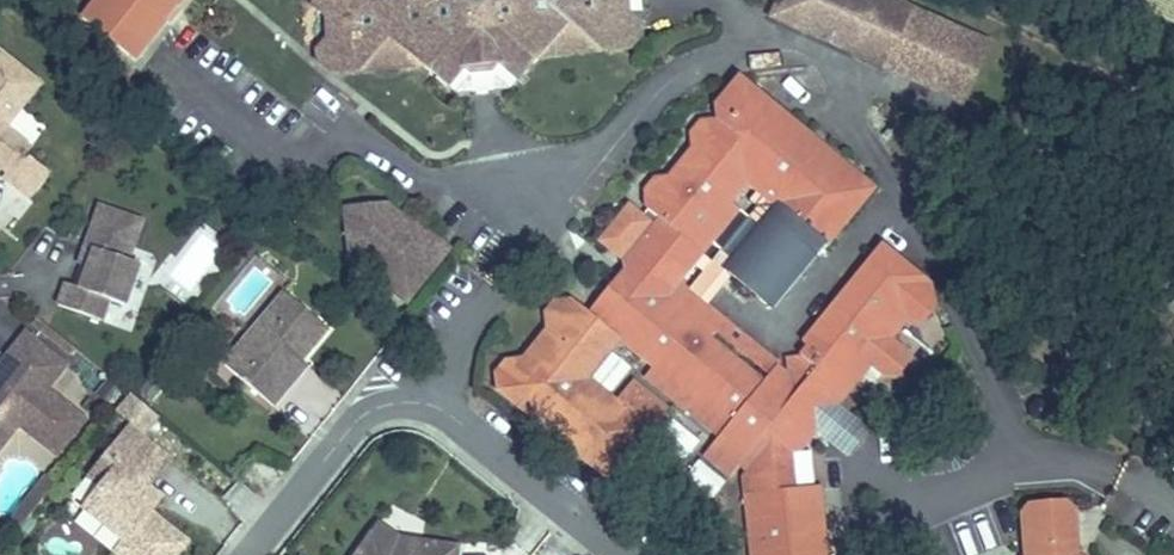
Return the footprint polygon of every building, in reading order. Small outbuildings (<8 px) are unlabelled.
[(179,0),(98,0),(83,18),(131,58),(179,0)] [(313,4),(326,16),(328,38),(317,51),(317,60),(331,72),(421,65),(456,94),(508,90),(537,56),(628,49),(640,36),(639,27),(626,15),(625,0),(313,0),(313,4)] [(650,13),(649,0),(625,0),(626,15),(639,27),(650,13)] [(771,17),(802,30),(807,20),(855,41),(850,52),(962,102),(988,44),(890,0),(867,0),(866,2),(861,0),(779,0),(771,17)] [(802,30),(850,52),(855,41),(807,20),(802,30)] [(16,67),(0,54),(0,153),(14,136),(5,128),(39,85),(16,67)] [(819,486),(793,489),(790,451),(799,450),(815,431),(814,417),(824,405),(838,404),(871,363),(883,373),(897,375),(906,363),(902,349),(890,340),(905,322),(922,322),(935,306),(931,287),(881,247),(803,343),(808,348),(800,357),(786,358),(791,377),(778,366),(780,363),(709,305),(732,277),(766,305),(778,304),(819,255),(823,258),(830,250),(826,247),(872,190),(738,79),(717,106),(718,122),(701,123),(692,134),(693,150),(670,178),(655,180),(645,191),(647,209),(662,222),(587,312),(573,300),(556,302),(547,312),(549,330),(524,360),(507,361),(498,372),(500,390),(602,474),(615,473),(667,410),(634,383),(617,403),(585,377),(618,338),(653,366),(650,370),(710,419),(706,425),(720,436),(704,455),(730,477),(741,464),(748,470),(742,477),(750,554),(826,554),(819,486)] [(7,173),(24,153),(27,155),(32,150),(14,136),(0,153),(0,168),(7,173)] [(29,199),(49,173),(24,153),(7,173),(3,179),(29,199)] [(99,206),(84,247),(93,250),(87,267),(80,288),(65,283),(57,305),(100,320),(108,299),(125,305),(139,264),(128,261),(141,221),(99,206)] [(345,212),(351,258),(406,301),(447,249),(410,220),(405,221),(387,207),(345,212)] [(662,222),(647,209),(640,217),(628,208),(601,241),(628,263),(662,222)] [(93,250),(84,247),(78,264),(87,267),(93,250)] [(327,330),(284,293),(236,351),(251,364),(239,378),(273,406),(286,391),(280,386),(301,362),(327,330)] [(31,325),(68,354),(73,348),(37,318),(31,325)] [(3,445),(18,426),(56,456),(85,420),(47,390),(66,366),(25,333),(0,364),(0,371),(4,374),(0,379),(0,445),(3,445)] [(224,365),(239,378),(251,364),(236,351),(224,365)] [(306,367),(301,362),(280,386),(286,391),(306,367)] [(646,375),(706,425),(710,419),(650,370),(646,375)] [(130,394),(118,410),(145,431),(157,416),(130,394)] [(814,417),(815,431),(847,457),(870,430),(838,404),(824,405),(814,417)] [(187,542),(150,512),(148,487),(170,460),(129,428),(106,456),(118,466),(84,509),(125,541),(117,551),(122,554),(177,554),(187,542)] [(92,475),(103,484),(118,466),(106,456),(92,475)] [(46,477),(30,496),(40,504),(56,485),(46,477)] [(150,512),(162,498),(148,487),(150,512)] [(30,496),(11,521),(20,529),(40,504),(30,496)] [(1028,554),(1078,554),(1077,554),(1074,510),(1063,500),(1031,503),(1024,511),(1028,554)] [(379,525),(372,535),(394,550),(417,554),(419,542),(399,539),(379,525)] [(419,542),(417,554),(394,550),(372,535),(359,554),(457,554),(458,548),(419,542)]
